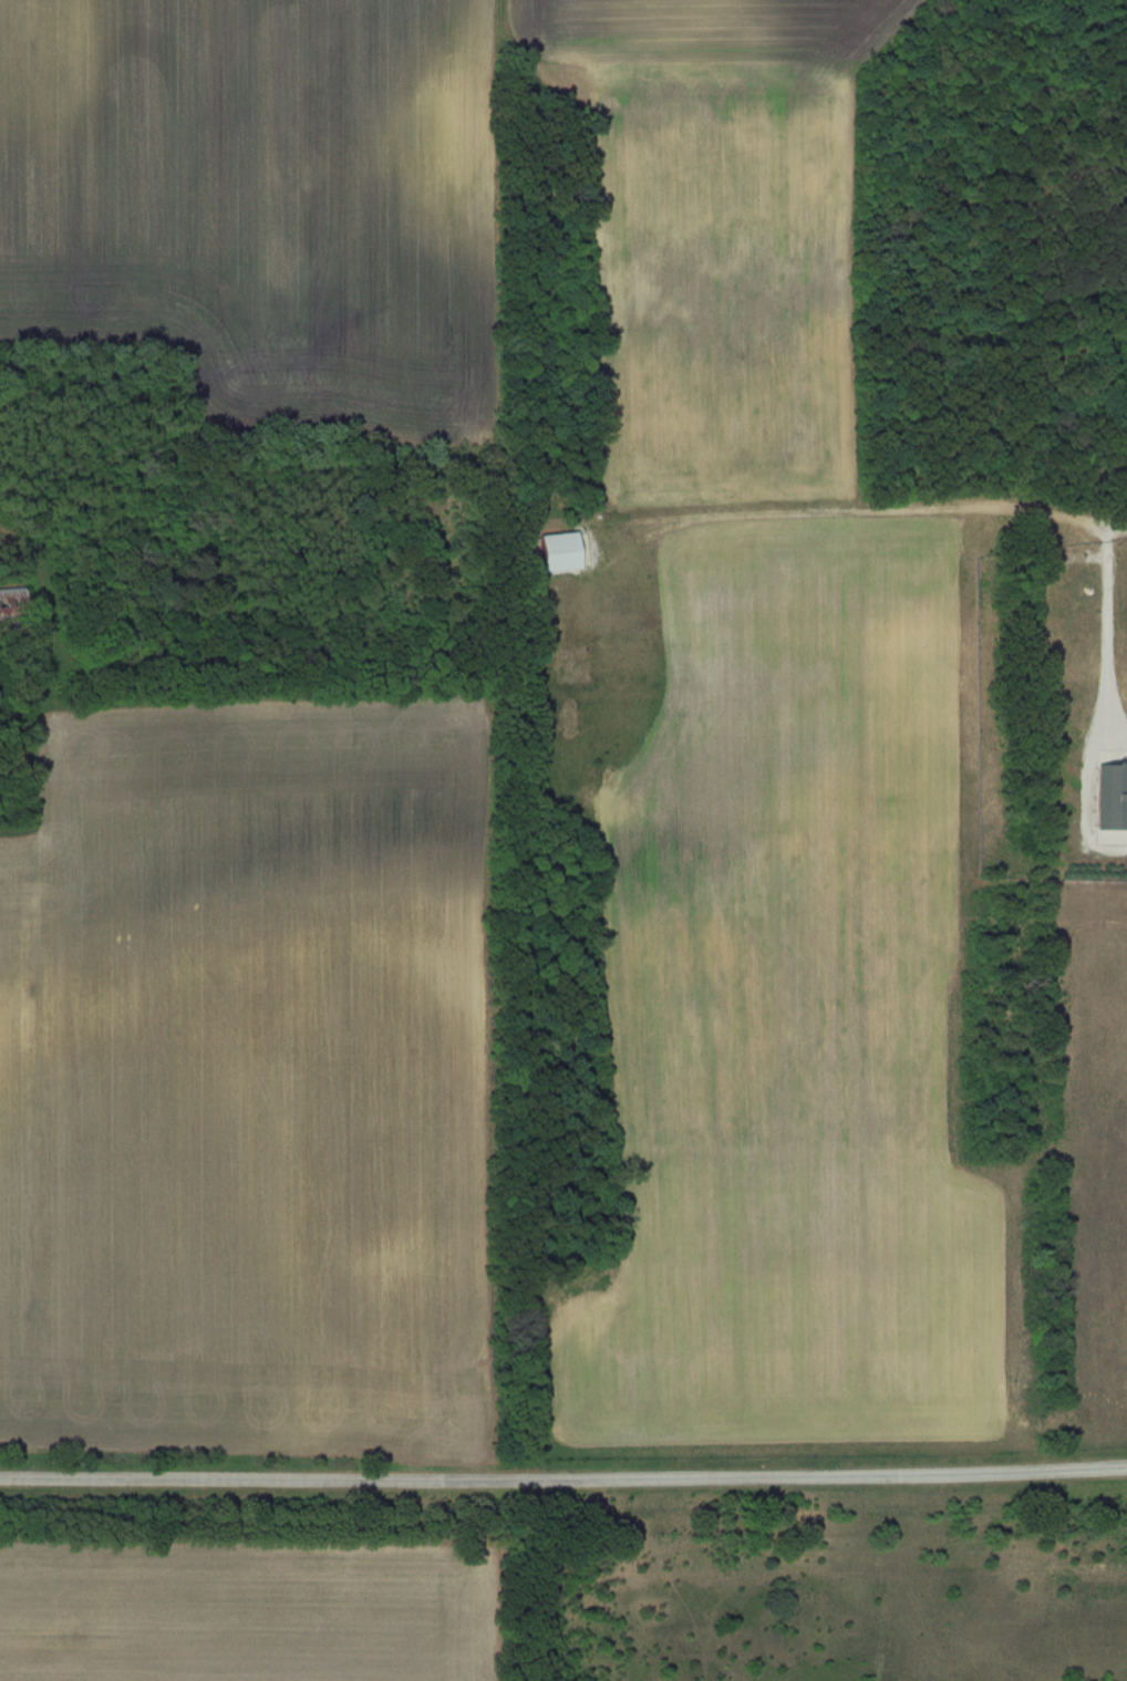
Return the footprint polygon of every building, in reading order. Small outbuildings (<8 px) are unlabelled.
[(581,570),(579,533),(542,535),(544,572),(581,570)] [(1105,764),(1103,830),(1126,831),(1126,765),(1105,764)]
